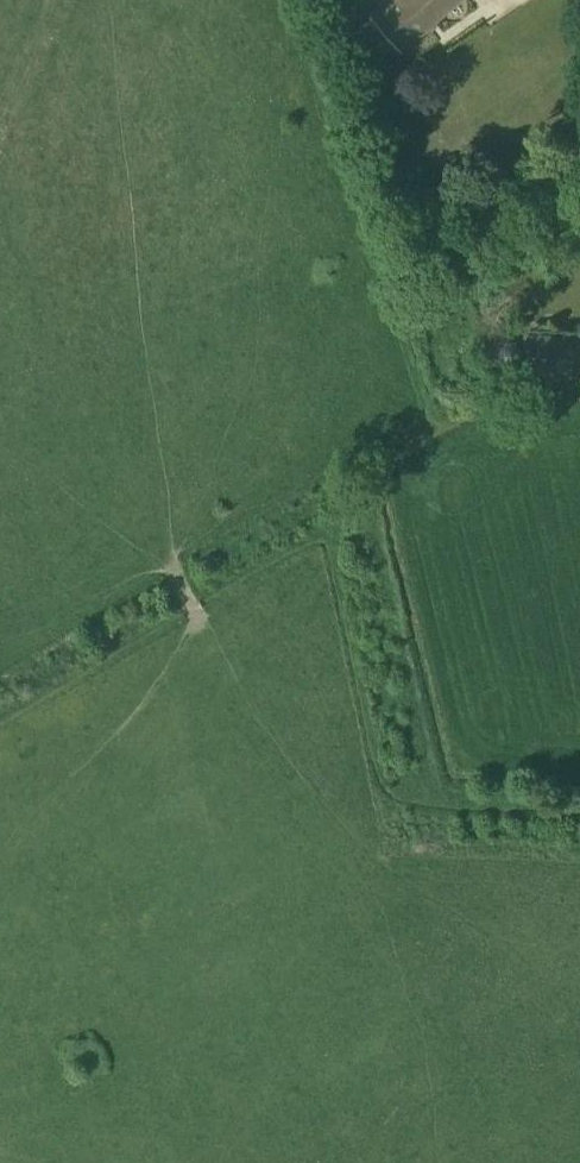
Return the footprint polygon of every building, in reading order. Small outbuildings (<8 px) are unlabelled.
[(369,15),(400,50),(458,0),(386,0),(369,15)] [(573,335),(525,333),(522,384),(539,385),(539,377),(545,378),(544,383),(558,384),(559,379),(571,379),(573,335)]
